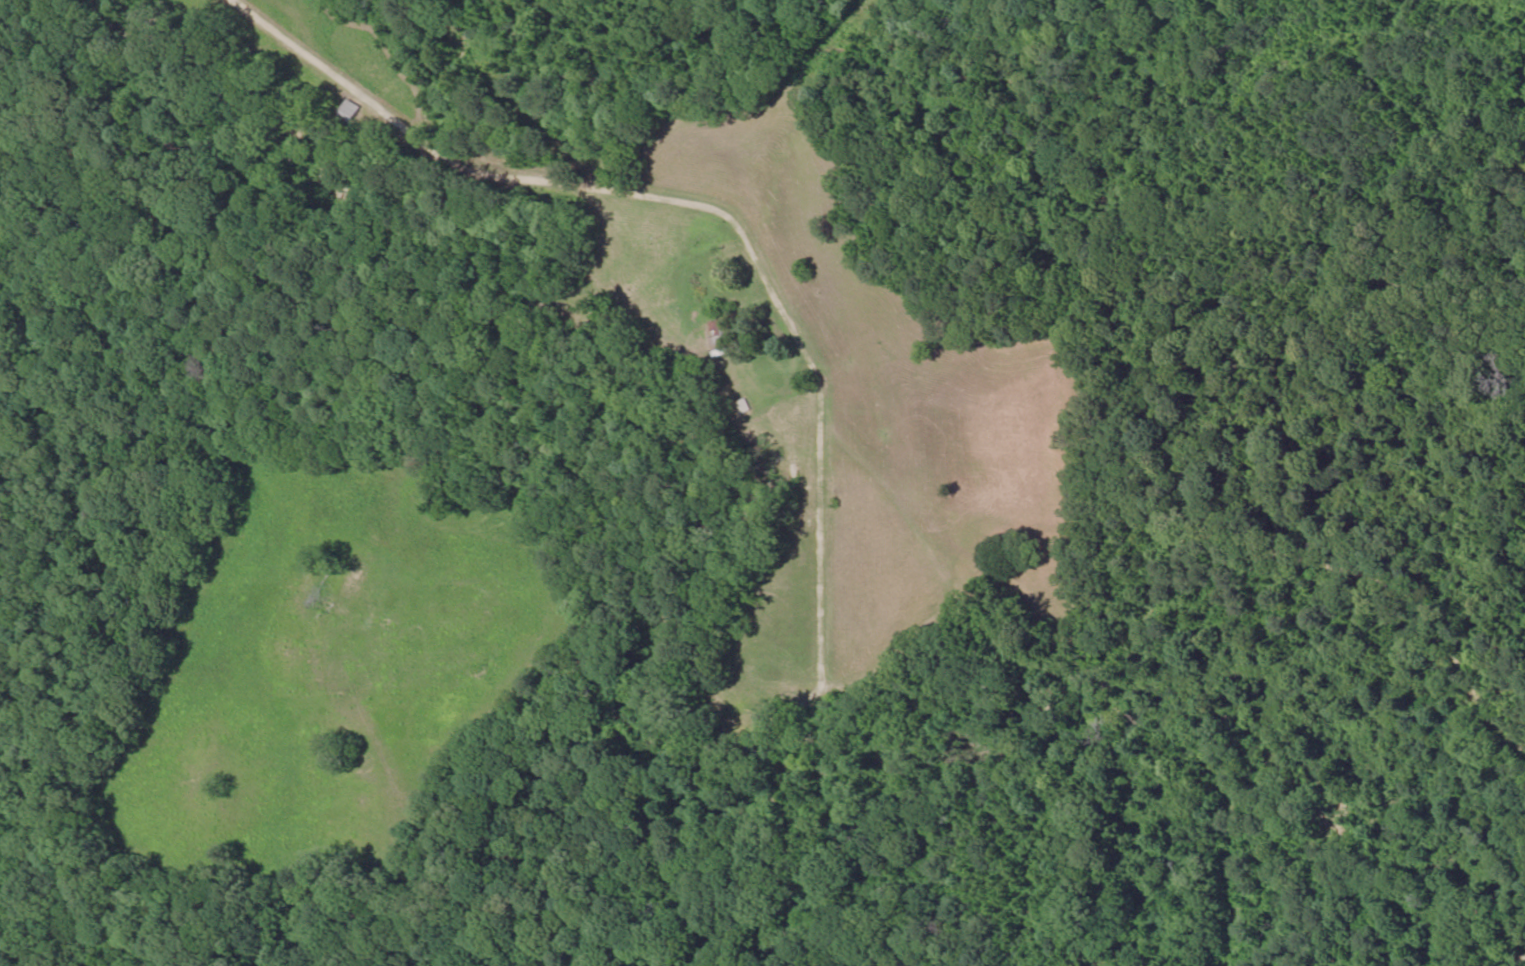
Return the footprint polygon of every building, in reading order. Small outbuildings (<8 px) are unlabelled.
[(357,122),(365,107),(353,100),(345,115),(357,122)]
